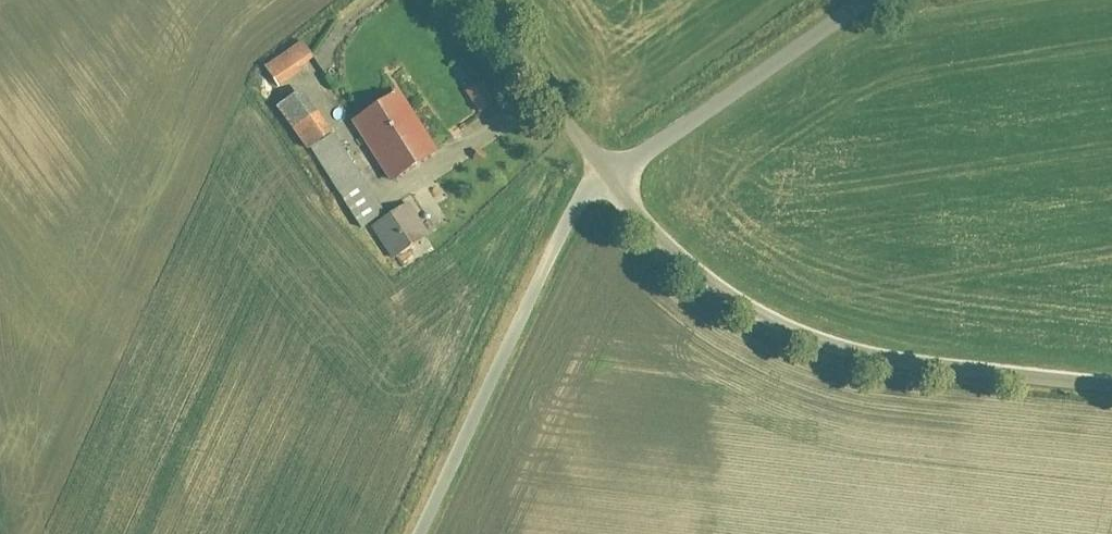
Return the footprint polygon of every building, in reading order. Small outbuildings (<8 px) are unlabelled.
[(272,71),(288,93),(322,68),(306,46),(272,71)] [(405,94),(363,120),(399,179),(442,153),(405,94)] [(427,242),(404,206),(393,213),(341,134),(332,140),(306,101),(288,112),(389,266),(427,242)]
